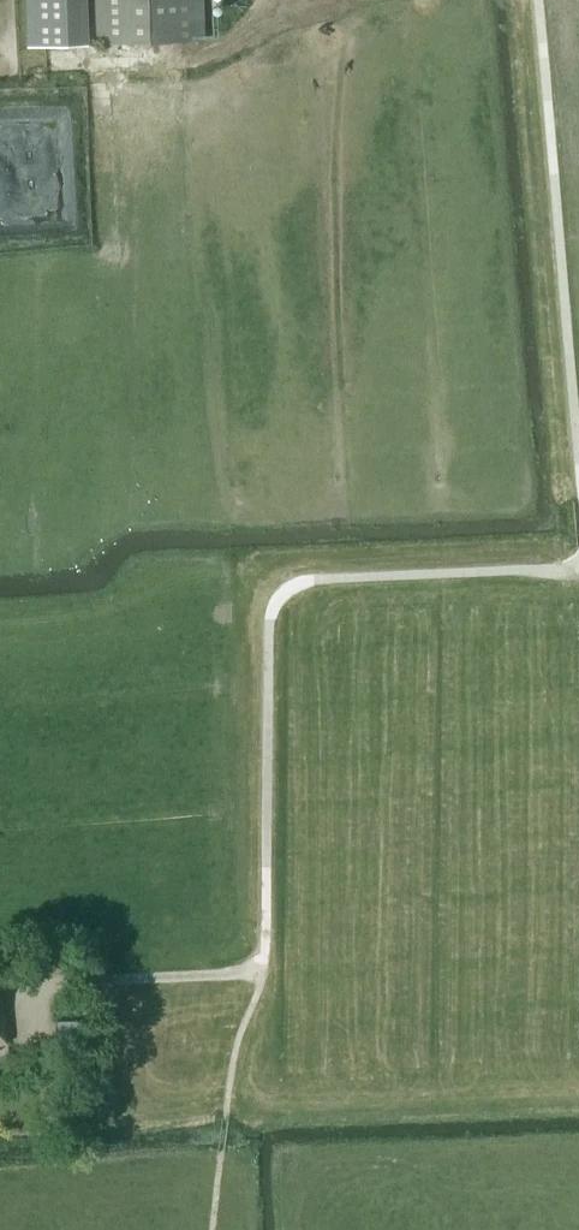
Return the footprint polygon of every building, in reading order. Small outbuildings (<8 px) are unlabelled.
[(78,43),(76,0),(29,0),(31,45),(78,43)] [(195,39),(206,38),(205,0),(97,0),(98,42),(195,39)]
